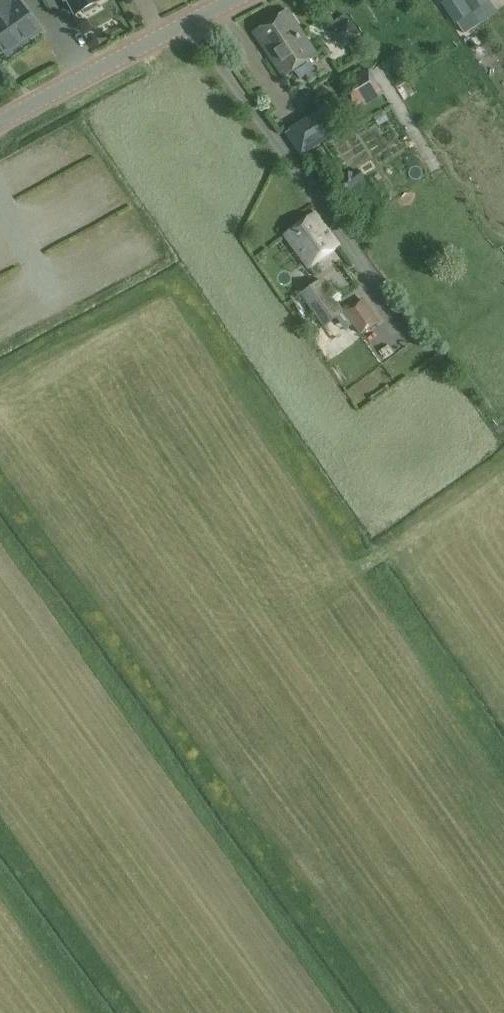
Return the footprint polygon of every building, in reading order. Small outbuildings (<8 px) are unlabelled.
[(19,2),(13,6),(9,0),(0,0),(0,47),(5,54),(40,29),(19,2)] [(75,14),(82,11),(84,14),(98,6),(96,3),(102,0),(67,0),(75,14)] [(446,2),(459,21),(491,0),(449,0),(446,2)] [(254,32),(284,77),(318,54),(288,10),(254,32)] [(369,68),(340,86),(354,109),(383,90),(369,68)] [(301,156),(342,131),(327,107),(286,132),(301,156)] [(316,268),(345,245),(321,213),(291,236),(316,268)] [(353,270),(335,275),(347,311),(364,305),(353,270)] [(344,311),(321,278),(300,293),(323,326),(344,311)]
